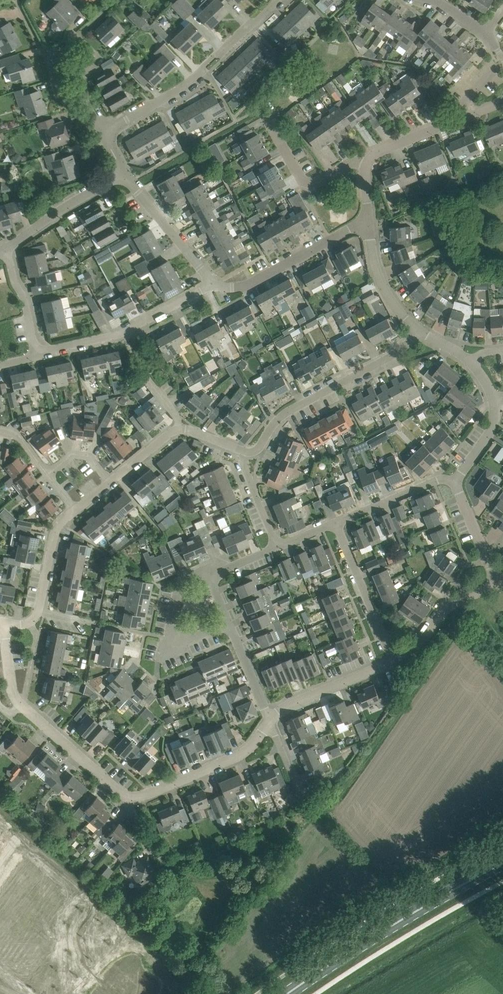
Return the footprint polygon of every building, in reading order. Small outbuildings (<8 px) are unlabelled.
[(47,13),(55,21),(52,24),(52,28),(55,32),(59,31),(62,29),(63,29),(75,17),(69,10),(74,5),(69,0),(58,0),(59,1),(47,13)] [(190,14),(195,9),(186,0),(177,0),(177,1),(190,14)] [(203,2),(219,19),(229,10),(219,0),(214,0),(211,3),(208,0),(205,0),(203,2)] [(361,22),(370,29),(373,25),(383,11),(378,8),(384,0),(377,0),(361,22)] [(486,13),(494,0),(472,0),(470,3),(486,13)] [(172,5),(185,19),(190,14),(177,1),(172,5)] [(219,19),(203,2),(199,6),(203,11),(197,16),(209,28),(219,19)] [(293,12),(308,27),(310,25),(308,23),(318,13),(313,8),(311,10),(303,2),(293,12)] [(383,11),(373,25),(380,30),(382,31),(395,12),(397,14),(399,10),(393,5),(387,14),(383,11)] [(128,17),(138,28),(146,21),(135,10),(128,17)] [(293,12),(283,21),(298,37),(300,35),(298,32),(303,27),(306,29),(308,27),(293,12)] [(380,30),(377,34),(383,38),(389,29),(393,32),(403,18),(397,14),(395,12),(382,31),(380,30)] [(94,32),(106,45),(123,29),(111,16),(94,32)] [(398,36),(392,44),(398,49),(401,45),(399,44),(412,25),(410,23),(403,18),(393,32),(398,36)] [(412,25),(399,44),(401,45),(408,50),(418,36),(413,32),(419,24),(413,19),(410,23),(412,25)] [(425,36),(418,44),(424,49),(427,46),(425,44),(440,27),(438,26),(432,20),(421,33),(425,36)] [(168,34),(155,21),(150,25),(163,39),(168,34)] [(298,37),(283,21),(272,31),(285,44),(293,36),(296,39),(298,37)] [(4,53),(21,44),(14,31),(13,32),(11,28),(12,28),(10,23),(2,26),(0,22),(0,46),(4,53)] [(202,35),(190,22),(185,28),(180,23),(176,27),(193,44),(202,35)] [(440,27),(425,44),(427,46),(433,51),(444,38),(440,35),(447,27),(441,22),(438,26),(440,27)] [(193,44),(176,27),(172,31),(176,36),(171,41),(183,53),(193,44)] [(444,38),(433,51),(439,56),(441,58),(456,41),(458,43),(461,39),(455,34),(448,42),(444,38)] [(353,42),(358,45),(363,38),(358,35),(353,42)] [(358,45),(362,48),(367,41),(363,38),(358,45)] [(249,48),(264,64),(266,62),(263,59),(274,50),(269,45),(267,47),(259,39),(249,48)] [(439,56),(436,60),(442,65),(448,57),(452,61),(464,48),(458,43),(456,41),(441,58),(439,56)] [(159,58),(153,64),(164,76),(174,66),(168,60),(173,54),(163,43),(154,53),(159,58)] [(239,58),(254,73),(256,71),(253,69),(259,63),(261,66),(264,64),(249,48),(239,58)] [(456,64),(449,72),(456,77),(459,73),(457,72),(472,55),(464,48),(452,61),(456,64)] [(2,71),(8,69),(12,81),(22,78),(24,83),(35,79),(28,58),(15,62),(13,55),(0,60),(0,65),(2,71)] [(239,58),(228,68),(244,83),(246,81),(243,78),(249,73),(251,75),(254,73),(239,58)] [(102,64),(105,70),(114,65),(111,59),(102,64)] [(375,64),(376,65),(375,65),(380,73),(383,71),(380,66),(382,66),(383,63),(374,61),(375,64)] [(164,76),(153,64),(147,69),(142,64),(132,73),(142,84),(148,79),(154,85),(164,76)] [(342,73),(346,78),(354,72),(350,67),(342,73)] [(244,83),(228,68),(218,77),(231,90),(239,83),(242,85),(244,83)] [(95,76),(101,88),(115,80),(109,69),(95,76)] [(348,82),(342,74),(338,77),(343,85),(348,82)] [(126,79),(123,76),(120,78),(124,85),(128,82),(126,79)] [(403,83),(402,84),(415,102),(413,104),(415,107),(422,103),(415,94),(420,91),(410,78),(403,83)] [(397,87),(393,90),(406,108),(413,104),(415,102),(402,84),(403,83),(401,79),(399,80),(394,83),(397,87)] [(101,88),(108,99),(122,91),(115,80),(101,88)] [(336,90),(330,82),(326,86),(331,94),(336,90)] [(379,88),(397,114),(406,108),(393,90),(389,85),(387,82),(383,85),(379,88)] [(375,83),(366,89),(376,102),(380,100),(392,117),(396,114),(397,115),(397,114),(379,88),(375,83)] [(15,91),(18,103),(24,102),(29,117),(45,112),(38,91),(30,94),(28,87),(15,91)] [(316,91),(320,98),(327,93),(322,87),(316,91)] [(359,94),(358,95),(371,113),(369,115),(371,119),(378,114),(372,106),(376,102),(366,89),(359,94)] [(353,98),(348,101),(352,106),(362,120),(369,115),(371,113),(358,95),(359,94),(357,90),(355,91),(354,91),(350,94),(353,98)] [(108,99),(114,110),(128,102),(122,91),(108,99)] [(202,100),(213,119),(215,117),(213,114),(226,107),(222,102),(220,103),(214,93),(202,100)] [(202,100),(190,106),(201,125),(203,124),(201,121),(208,117),(210,120),(213,119),(202,100)] [(342,100),(335,104),(338,108),(340,107),(353,126),(355,124),(362,120),(352,106),(348,109),(342,100)] [(201,125),(190,106),(177,113),(186,129),(196,124),(198,127),(201,125)] [(338,108),(331,113),(341,127),(346,124),(352,133),(358,128),(355,124),(353,126),(340,107),(338,108)] [(325,118),(323,119),(336,138),(334,139),(337,143),(343,139),(337,130),(341,127),(331,113),(325,118)] [(322,114),(316,119),(321,128),(318,130),(327,144),(334,139),(336,138),(323,119),(325,118),(322,114)] [(38,123),(40,129),(45,127),(51,147),(69,141),(62,121),(55,124),(53,118),(38,123)] [(152,128),(162,147),(165,145),(163,142),(175,135),(172,130),(170,131),(164,121),(152,128)] [(484,130),(491,145),(502,140),(502,122),(484,130)] [(308,136),(318,150),(327,144),(318,130),(313,133),(307,124),(301,129),(307,137),(308,136)] [(152,128),(140,135),(150,154),(153,152),(151,149),(158,145),(160,148),(162,147),(152,128)] [(246,148),(249,152),(263,144),(258,134),(256,136),(252,129),(240,136),(243,143),(239,145),(238,143),(233,146),(237,153),(246,148)] [(480,151),(475,139),(472,130),(465,133),(466,136),(451,143),(457,157),(468,153),(469,156),(480,151)] [(150,154),(140,135),(127,142),(136,157),(146,152),(148,155),(150,154)] [(249,152),(251,157),(242,162),(246,169),(251,166),(250,164),(269,153),(263,144),(249,152)] [(446,162),(442,153),(438,144),(431,147),(432,150),(417,156),(424,171),(446,162)] [(44,156),(49,170),(55,168),(59,182),(80,175),(77,166),(76,167),(72,155),(60,159),(58,151),(44,156)] [(404,185),(418,180),(413,168),(404,171),(401,163),(395,166),(392,168),(392,167),(381,171),(387,186),(402,180),(404,185)] [(264,179),(266,183),(281,175),(276,166),(257,176),(255,174),(250,177),(254,184),(264,179)] [(159,184),(164,194),(179,186),(176,181),(186,176),(182,169),(177,171),(178,173),(159,184)] [(266,183),(257,189),(260,193),(264,200),(269,198),(267,196),(278,190),(287,185),(281,175),(266,183)] [(421,180),(426,194),(434,191),(428,177),(421,180)] [(164,194),(170,203),(177,199),(177,198),(195,188),(192,183),(181,189),(179,186),(164,194)] [(191,197),(194,202),(209,193),(203,183),(195,188),(177,198),(177,199),(180,204),(191,197)] [(191,218),(195,216),(194,213),(214,202),(212,200),(209,193),(194,202),(196,206),(187,211),(191,218)] [(297,216),(305,231),(315,225),(302,203),(304,201),(299,193),(290,199),(294,206),(296,204),(301,214),(297,216)] [(194,213),(195,216),(199,223),(214,214),(211,209),(221,204),(217,197),(212,200),(214,202),(194,213)] [(6,209),(10,222),(22,218),(17,201),(4,205),(6,209)] [(82,214),(79,216),(85,227),(89,224),(103,216),(97,205),(99,204),(97,205),(81,213),(82,214)] [(0,210),(0,229),(12,226),(10,222),(6,209),(0,210)] [(285,216),(296,236),(298,235),(305,231),(297,216),(292,219),(287,209),(280,213),(282,217),(285,216)] [(203,230),(204,232),(224,221),(226,223),(229,221),(225,214),(216,219),(214,214),(199,223),(203,230)] [(89,224),(95,235),(109,227),(104,216),(103,216),(89,224)] [(298,235),(296,236),(285,216),(282,217),(275,221),(284,236),(288,233),(294,243),(301,239),(298,235)] [(439,217),(431,219),(435,236),(443,234),(439,217)] [(212,234),(215,238),(230,230),(226,223),(224,221),(204,232),(203,230),(199,232),(203,239),(212,234)] [(266,227),(268,225),(266,221),(259,225),(264,234),(259,237),(268,252),(275,248),(278,246),(266,227)] [(284,236),(275,221),(268,225),(266,227),(278,246),(275,248),(278,252),(285,248),(279,239),(284,236)] [(66,222),(57,226),(64,243),(72,239),(66,222)] [(396,240),(397,249),(412,244),(411,226),(388,228),(388,236),(391,236),(392,241),(396,240)] [(95,235),(92,237),(97,247),(100,246),(100,247),(116,238),(117,238),(117,237),(115,238),(109,227),(95,235)] [(134,238),(141,249),(156,240),(150,229),(134,238)] [(212,255),(216,253),(215,250),(234,239),(233,236),(230,230),(215,238),(217,243),(208,248),(212,255)] [(119,240),(123,246),(133,240),(130,234),(119,240)] [(215,250),(216,253),(220,259),(234,251),(232,247),(242,242),(237,234),(233,236),(234,239),(215,250)] [(442,235),(438,238),(442,244),(446,242),(442,235)] [(141,249),(147,260),(162,251),(156,240),(141,249)] [(24,256),(27,266),(46,262),(44,252),(47,252),(45,244),(33,247),(35,254),(24,256)] [(401,262),(404,270),(417,263),(415,257),(410,258),(408,251),(414,249),(412,244),(397,249),(390,252),(393,259),(396,258),(397,263),(401,262)] [(339,257),(334,260),(343,276),(352,271),(351,270),(350,271),(348,267),(360,260),(356,253),(358,251),(356,247),(353,248),(352,246),(337,253),(339,257)] [(446,258),(451,255),(450,254),(448,250),(448,249),(443,251),(446,258)] [(57,250),(54,255),(60,259),(63,254),(57,250)] [(220,259),(225,269),(245,258),(246,260),(251,258),(247,251),(237,256),(234,251),(220,259)] [(104,260),(100,252),(94,255),(98,263),(104,260)] [(63,254),(60,259),(66,263),(69,258),(63,254)] [(458,261),(453,257),(449,262),(454,266),(458,261)] [(324,264),(314,269),(322,284),(332,278),(329,273),(335,270),(329,258),(323,261),(324,264)] [(134,266),(137,271),(147,265),(144,260),(134,266)] [(152,269),(158,280),(174,272),(168,261),(152,269)] [(27,266),(29,276),(35,275),(49,272),(46,262),(27,266)] [(404,270),(397,275),(401,282),(404,280),(407,284),(412,292),(426,279),(425,278),(426,277),(419,267),(417,263),(404,270)] [(151,271),(147,265),(137,271),(141,277),(151,271)] [(322,284),(314,269),(304,275),(303,272),(297,275),(303,287),(309,284),(312,289),(322,284)] [(49,272),(35,275),(37,285),(41,284),(43,291),(61,287),(60,280),(57,280),(54,270),(49,272)] [(94,281),(88,270),(83,273),(85,276),(84,277),(87,282),(88,284),(94,281)] [(161,285),(164,291),(160,294),(164,300),(179,292),(175,285),(180,282),(177,278),(179,277),(176,271),(174,272),(158,280),(152,284),(155,288),(161,285)] [(119,290),(114,293),(125,312),(135,306),(127,291),(132,288),(126,277),(115,282),(119,290)] [(279,285),(285,297),(289,303),(294,301),(290,295),(297,291),(290,279),(279,285)] [(424,299),(430,306),(438,293),(434,289),(431,292),(425,287),(430,283),(426,279),(412,292),(409,295),(415,301),(417,299),(421,302),(424,299)] [(370,290),(372,289),(376,287),(373,281),(367,284),(370,290)] [(279,285),(267,291),(274,303),(278,310),(283,307),(280,301),(285,297),(279,285)] [(361,295),(366,303),(376,297),(372,289),(370,290),(361,295)] [(113,290),(97,299),(103,311),(109,308),(114,318),(125,312),(114,293),(113,290)] [(274,303),(267,291),(256,297),(266,315),(271,313),(268,307),(274,303)] [(93,300),(90,293),(85,296),(89,302),(93,300)] [(441,313),(450,319),(454,304),(442,297),(443,296),(438,293),(430,306),(426,313),(433,317),(435,314),(439,317),(441,313)] [(361,295),(347,302),(349,306),(363,299),(361,295)] [(41,302),(43,312),(63,308),(69,306),(67,297),(61,299),(60,298),(41,302)] [(450,319),(448,326),(456,329),(456,326),(461,327),(463,323),(472,326),(472,310),(472,305),(455,300),(454,304),(450,319)] [(332,310),(334,314),(341,311),(345,319),(353,315),(349,306),(347,302),(332,310)] [(90,305),(93,312),(98,309),(95,303),(90,305)] [(250,305),(239,311),(248,330),(253,327),(250,322),(257,318),(250,305)] [(298,320),(300,324),(315,316),(309,305),(302,310),(305,316),(298,320)] [(43,312),(45,322),(65,318),(71,316),(73,316),(70,306),(69,306),(63,308),(43,312)] [(493,334),(502,334),(502,307),(499,308),(499,309),(491,309),(491,316),(492,329),(493,334)] [(492,329),(491,316),(491,309),(475,308),(474,334),(486,335),(486,328),(492,329)] [(91,313),(99,327),(106,322),(98,309),(93,312),(91,313)] [(229,321),(225,323),(230,332),(234,330),(240,327),(243,333),(248,330),(239,311),(227,318),(229,321)] [(45,322),(48,333),(67,328),(73,327),(71,316),(65,318),(45,322)] [(306,324),(309,329),(320,323),(317,318),(306,324)] [(388,318),(377,324),(385,338),(396,333),(388,318)] [(218,322),(207,328),(217,347),(221,344),(218,338),(225,335),(218,322)] [(385,338),(377,324),(366,330),(374,344),(385,338)] [(180,327),(169,334),(179,352),(183,350),(180,344),(187,340),(180,327)] [(301,327),(296,330),(290,333),(292,337),(304,331),(301,327)] [(217,347),(207,328),(196,335),(202,347),(208,344),(211,350),(217,347)] [(169,334),(157,340),(164,352),(162,353),(165,359),(168,360),(173,357),(174,355),(179,352),(169,334)] [(359,335),(348,340),(355,354),(366,348),(359,335)] [(286,345),(282,339),(277,342),(280,348),(286,345)] [(355,354),(348,340),(337,346),(345,360),(355,354)] [(315,352),(325,370),(336,364),(327,346),(321,349),(315,352)] [(105,354),(108,367),(110,374),(115,373),(114,366),(121,365),(118,351),(105,354)] [(313,361),(307,364),(314,377),(325,370),(315,352),(310,355),(313,361)] [(93,356),(96,370),(97,377),(103,375),(102,369),(108,367),(105,354),(93,356)] [(96,370),(93,356),(80,359),(85,379),(91,378),(89,372),(96,370)] [(314,377),(307,364),(304,358),(298,361),(301,367),(296,370),(302,383),(314,377)] [(295,380),(284,359),(278,362),(289,383),(295,380)] [(58,364),(62,386),(68,384),(67,378),(74,376),(71,361),(58,364)] [(437,378),(442,382),(453,369),(447,364),(446,366),(443,363),(440,366),(435,362),(424,375),(434,383),(437,378)] [(264,367),(266,371),(279,395),(290,389),(284,377),(282,374),(279,376),(272,363),(264,367)] [(43,379),(45,391),(50,390),(48,382),(55,380),(57,387),(62,386),(58,364),(45,367),(48,378),(43,379)] [(36,369),(23,372),(27,394),(33,392),(32,386),(39,384),(41,393),(45,391),(43,379),(38,381),(36,369)] [(442,382),(450,389),(455,384),(460,377),(457,375),(459,373),(453,369),(442,382)] [(188,371),(182,374),(185,379),(185,378),(190,387),(195,384),(195,383),(193,379),(188,371)] [(256,383),(250,386),(258,400),(259,403),(266,399),(267,401),(279,395),(266,371),(261,374),(267,386),(261,389),(259,390),(256,383)] [(401,383),(410,400),(421,394),(409,371),(404,374),(407,379),(401,383)] [(27,394),(23,372),(10,375),(14,390),(20,388),(22,395),(27,394)] [(213,374),(201,381),(204,387),(216,380),(213,374)] [(389,389),(399,406),(410,400),(401,383),(398,377),(392,380),(395,385),(389,389)] [(378,395),(385,409),(387,413),(399,406),(389,389),(386,383),(381,386),(384,392),(378,395)] [(445,396),(454,403),(465,389),(459,385),(458,386),(455,384),(450,389),(445,396)] [(371,394),(365,397),(374,415),(385,409),(378,395),(373,386),(368,388),(371,394)] [(454,403),(463,410),(469,403),(473,398),(469,395),(471,394),(465,389),(454,403)] [(10,407),(18,406),(14,391),(7,392),(10,407)] [(231,399),(229,402),(234,406),(237,402),(243,395),(238,391),(232,399),(231,399)] [(426,403),(431,400),(428,396),(426,391),(425,391),(422,393),(426,403)] [(186,404),(196,412),(209,396),(205,392),(201,397),(195,393),(186,404)] [(374,415),(365,397),(362,392),(356,395),(359,400),(353,404),(362,421),(374,415)] [(231,399),(226,395),(217,407),(222,411),(229,402),(231,399)] [(161,425),(158,422),(164,417),(162,415),(166,411),(154,396),(141,406),(158,427),(161,425)] [(206,420),(215,409),(209,405),(213,400),(209,396),(196,412),(206,420)] [(113,399),(108,403),(114,410),(117,405),(113,399)] [(224,419),(234,427),(247,410),(237,402),(234,406),(224,419)] [(463,410),(457,416),(467,423),(476,411),(473,409),(474,407),(469,403),(463,410)] [(139,430),(144,427),(147,431),(153,426),(156,429),(158,427),(141,406),(140,405),(134,410),(136,413),(129,418),(139,430)] [(71,414),(69,407),(67,407),(62,409),(58,410),(60,417),(71,414)] [(62,426),(60,417),(58,410),(49,412),(54,428),(62,426)] [(234,427),(244,435),(248,430),(253,434),(263,423),(257,418),(253,423),(247,419),(252,414),(247,410),(234,427)] [(342,410),(333,415),(341,431),(343,435),(349,432),(347,428),(350,426),(348,422),(346,418),(344,414),(342,411),(342,410)] [(90,441),(90,440),(92,441),(93,441),(95,422),(98,423),(99,416),(84,414),(84,419),(82,440),(90,441)] [(101,421),(107,425),(111,417),(105,414),(101,421)] [(333,415),(323,419),(332,436),(341,431),(333,415)] [(20,418),(22,426),(33,424),(31,416),(27,417),(20,418)] [(74,439),(82,440),(84,419),(79,418),(80,417),(74,416),(71,439),(72,439),(72,438),(74,439)] [(103,448),(108,454),(123,442),(120,438),(123,435),(120,431),(119,432),(113,425),(116,420),(111,417),(107,425),(101,436),(105,442),(101,446),(102,446),(103,447),(103,448)] [(323,419),(314,424),(323,441),(332,436),(323,419)] [(46,431),(42,434),(54,450),(60,445),(60,444),(61,443),(62,444),(62,443),(48,424),(44,427),(46,431)] [(314,424),(305,429),(306,430),(308,434),(310,438),(312,442),(314,445),(314,446),(323,441),(314,424)] [(433,436),(447,449),(450,446),(451,447),(457,442),(439,424),(436,427),(439,430),(433,436)] [(397,425),(386,431),(388,435),(399,429),(397,425)] [(145,438),(139,430),(134,433),(141,442),(145,438)] [(388,435),(386,431),(377,435),(380,441),(389,437),(388,435)] [(54,450),(42,434),(39,436),(36,433),(31,437),(45,456),(45,455),(47,454),(54,450)] [(345,438),(349,446),(356,442),(353,435),(345,438)] [(443,452),(447,449),(433,436),(427,442),(424,438),(421,441),(424,444),(439,459),(444,454),(443,452)] [(281,443),(276,454),(291,460),(288,465),(298,469),(300,464),(293,461),(297,450),(301,452),(304,444),(289,437),(286,445),(281,443)] [(191,445),(200,448),(203,443),(194,439),(191,445)] [(176,449),(188,464),(198,457),(185,441),(178,447),(176,449)] [(108,454),(113,461),(114,460),(115,462),(133,448),(129,443),(126,445),(123,442),(108,454)] [(439,459),(424,444),(419,450),(416,447),(410,453),(413,456),(407,462),(420,475),(437,458),(438,459),(439,459)] [(500,462),(502,458),(502,446),(494,458),(500,462)] [(0,458),(8,460),(10,448),(2,447),(2,451),(0,458)] [(166,456),(167,457),(179,472),(188,464),(176,449),(174,451),(173,450),(166,456)] [(358,468),(350,449),(345,451),(353,470),(358,468)] [(19,455),(5,467),(12,475),(13,476),(18,471),(18,472),(26,465),(19,455)] [(385,468),(380,470),(385,482),(390,480),(392,483),(404,478),(404,477),(410,475),(404,466),(400,468),(395,456),(388,458),(391,465),(386,467),(385,468)] [(179,472),(167,457),(165,458),(164,458),(157,463),(170,479),(179,472)] [(272,465),(267,476),(270,477),(267,484),(280,489),(279,492),(279,494),(289,490),(287,487),(284,483),(288,471),(299,476),(301,471),(298,469),(288,465),(281,462),(278,467),(272,465)] [(337,486),(339,492),(345,506),(356,502),(349,485),(357,482),(350,464),(343,467),(345,473),(346,473),(350,481),(337,486)] [(205,477),(208,485),(225,478),(224,474),(225,473),(222,466),(199,475),(200,479),(205,477)] [(385,482),(380,470),(374,473),(374,472),(368,474),(365,468),(359,470),(368,493),(381,488),(379,485),(385,482)] [(490,479),(495,473),(487,468),(475,486),(483,492),(481,495),(485,498),(483,500),(489,504),(502,487),(490,479)] [(141,476),(151,489),(156,495),(170,484),(163,475),(158,478),(151,469),(141,476)] [(4,482),(9,487),(12,484),(19,493),(28,485),(29,486),(36,480),(29,470),(22,476),(18,471),(13,476),(12,475),(4,482)] [(151,489),(141,476),(131,484),(139,494),(135,497),(143,507),(151,500),(145,493),(151,489)] [(209,489),(213,497),(230,489),(229,485),(230,485),(227,477),(225,478),(208,485),(204,486),(205,490),(209,489)] [(294,487),(297,495),(310,489),(307,482),(294,487)] [(315,485),(320,497),(326,495),(320,483),(315,485)] [(32,490),(29,486),(28,485),(19,493),(18,493),(18,494),(15,497),(18,501),(26,496),(33,505),(47,493),(40,484),(32,490)] [(213,497),(216,504),(212,506),(214,510),(237,501),(233,493),(232,494),(230,489),(213,497)] [(117,499),(127,512),(136,504),(124,490),(122,492),(121,494),(122,495),(117,499)] [(492,511),(495,514),(495,515),(502,520),(502,491),(498,499),(500,500),(492,511)] [(345,506),(339,492),(328,496),(334,511),(345,506)] [(416,513),(432,506),(436,505),(430,493),(417,498),(420,504),(413,506),(416,513)] [(178,494),(157,511),(162,517),(182,500),(178,494)] [(279,515),(279,516),(303,506),(301,501),(298,502),(296,496),(284,501),(283,499),(277,501),(278,503),(274,505),(279,515)] [(37,509),(44,519),(58,507),(51,498),(37,509)] [(107,504),(119,519),(127,512),(117,499),(112,503),(112,502),(109,502),(107,504)] [(225,506),(227,514),(240,509),(237,502),(225,506)] [(100,513),(110,526),(119,519),(107,504),(104,506),(104,508),(105,509),(100,513)] [(398,518),(399,520),(407,517),(402,504),(393,508),(398,518)] [(303,506),(279,516),(276,517),(278,521),(281,520),(283,527),(287,525),(290,532),(306,526),(303,518),(307,516),(303,506)] [(430,528),(439,524),(443,522),(438,510),(434,511),(432,506),(416,513),(418,518),(425,516),(430,528)] [(0,513),(0,516),(8,524),(15,518),(5,508),(0,513)] [(382,526),(386,534),(396,530),(398,534),(401,541),(406,539),(399,520),(398,518),(392,520),(389,512),(378,517),(382,526)] [(92,516),(90,518),(101,532),(110,526),(100,513),(95,517),(94,516),(92,516)] [(101,532),(90,518),(87,520),(87,522),(88,523),(82,527),(93,540),(101,532)] [(17,527),(27,530),(30,530),(32,522),(18,519),(17,527)] [(373,519),(362,524),(363,527),(369,541),(380,536),(382,541),(388,538),(386,534),(382,526),(377,528),(373,519)] [(238,532),(232,534),(239,550),(249,545),(247,539),(253,537),(247,522),(236,527),(238,532)] [(439,524),(430,528),(427,529),(429,534),(431,533),(436,545),(450,539),(445,527),(441,529),(439,524)] [(194,535),(188,538),(196,557),(207,553),(205,549),(200,536),(209,532),(206,525),(197,529),(193,531),(194,535)] [(239,550),(232,534),(229,525),(223,528),(224,532),(211,537),(215,547),(224,544),(228,554),(239,550)] [(13,533),(11,545),(36,550),(38,538),(26,535),(27,530),(17,527),(11,526),(10,532),(13,533)] [(371,544),(363,527),(353,531),(360,548),(371,544)] [(196,557),(188,538),(182,541),(180,536),(167,542),(170,548),(179,544),(186,562),(196,557)] [(66,552),(85,556),(87,545),(71,541),(70,548),(69,548),(67,549),(66,552)] [(163,553),(157,556),(165,577),(176,572),(164,544),(160,546),(163,553)] [(332,567),(331,565),(336,563),(330,547),(329,547),(330,550),(325,552),(322,544),(311,549),(315,558),(320,570),(321,572),(332,567)] [(36,550),(11,545),(18,547),(15,559),(8,557),(7,563),(20,566),(21,560),(33,562),(36,550)] [(165,577),(157,556),(151,558),(148,551),(143,553),(154,581),(165,577)] [(295,555),(298,563),(302,572),(313,568),(315,572),(320,570),(315,558),(310,560),(306,551),(295,555)] [(434,555),(427,558),(431,567),(434,569),(436,570),(444,576),(447,571),(450,574),(458,563),(454,560),(458,555),(452,551),(448,552),(444,558),(439,565),(437,564),(434,555)] [(67,563),(82,567),(85,556),(66,552),(66,555),(67,557),(68,557),(67,563)] [(387,557),(390,564),(396,561),(392,552),(387,554),(388,557),(387,557)] [(304,577),(302,572),(298,563),(293,565),(290,557),(279,562),(286,579),(296,575),(298,579),(304,577)] [(367,563),(370,572),(381,568),(377,558),(367,563)] [(62,574),(80,578),(82,567),(67,563),(65,570),(64,569),(63,571),(62,574)] [(376,586),(378,585),(392,579),(388,568),(374,574),(375,578),(373,579),(376,586)] [(426,579),(423,584),(433,591),(436,587),(440,589),(447,578),(444,576),(436,570),(428,581),(426,579)] [(238,587),(236,587),(238,592),(240,591),(242,597),(249,594),(258,590),(256,584),(260,582),(255,572),(245,576),(248,582),(237,586),(238,587)] [(62,585),(78,588),(80,578),(62,574),(61,577),(62,579),(63,579),(62,585)] [(129,590),(151,594),(153,583),(131,578),(131,579),(123,577),(122,582),(131,584),(129,590)] [(6,578),(1,604),(6,605),(7,601),(12,602),(15,587),(9,586),(10,579),(6,578)] [(378,589),(381,596),(396,589),(392,579),(378,585),(380,589),(378,589)] [(58,592),(57,596),(76,599),(78,588),(62,585),(61,591),(60,591),(58,592)] [(245,603),(243,604),(245,609),(247,608),(249,614),(259,610),(273,604),(268,591),(270,591),(268,586),(258,590),(249,594),(251,600),(244,603),(245,603)] [(392,604),(401,600),(400,598),(396,589),(381,596),(383,603),(385,602),(387,606),(392,604)] [(119,599),(148,605),(151,594),(129,590),(128,596),(120,594),(119,599)] [(323,598),(328,608),(345,601),(343,597),(341,597),(338,591),(323,598)] [(404,603),(400,609),(410,616),(423,598),(419,595),(417,598),(410,594),(409,596),(404,603)] [(76,599),(57,596),(57,599),(58,601),(59,601),(58,607),(73,610),(76,599)] [(279,601),(282,607),(291,603),(289,597),(279,601)] [(423,598),(410,616),(420,624),(431,608),(424,604),(427,601),(423,598)] [(119,599),(117,604),(125,606),(124,613),(143,616),(146,617),(148,605),(119,599)] [(328,608),(332,619),(347,612),(345,606),(347,606),(345,601),(328,608)] [(256,630),(263,627),(280,620),(273,604),(259,610),(261,615),(251,619),(252,620),(250,620),(252,625),(254,625),(256,630)] [(347,612),(332,619),(336,629),(353,622),(351,617),(350,618),(347,612)] [(124,613),(122,624),(140,628),(143,616),(124,613)] [(278,640),(279,641),(287,638),(280,620),(263,627),(265,633),(258,636),(263,647),(278,640)] [(336,629),(340,639),(352,635),(356,633),(353,627),(355,626),(353,622),(336,629)] [(95,632),(104,634),(103,640),(122,644),(124,632),(96,626),(95,632)] [(47,640),(66,644),(67,639),(72,640),(73,635),(49,630),(47,640)] [(337,641),(341,651),(358,644),(356,640),(355,640),(352,635),(340,639),(337,641)] [(94,644),(99,645),(99,644),(102,644),(100,652),(122,656),(125,645),(122,644),(95,638),(94,644)] [(45,650),(69,655),(70,650),(65,649),(66,644),(47,640),(45,650)] [(275,645),(277,650),(281,648),(282,650),(288,647),(285,641),(275,645)] [(341,651),(346,662),(361,656),(358,649),(360,649),(358,644),(341,651)] [(219,653),(227,673),(238,669),(230,648),(219,653)] [(45,650),(43,660),(62,664),(63,659),(68,660),(69,655),(45,650)] [(98,663),(110,666),(109,670),(117,669),(118,667),(120,668),(122,656),(100,652),(98,663)] [(208,657),(217,678),(227,673),(219,653),(208,657)] [(303,657),(311,676),(321,672),(313,653),(303,657)] [(74,657),(74,667),(84,666),(84,657),(74,657)] [(198,662),(201,670),(206,682),(207,682),(217,678),(208,657),(198,662)] [(294,661),(300,677),(301,680),(311,676),(303,657),(294,661)] [(282,662),(290,681),(300,677),(294,661),(292,658),(282,662)] [(43,660),(41,670),(60,674),(60,673),(65,674),(66,670),(61,669),(62,664),(43,660)] [(272,666),(276,676),(280,685),(290,681),(282,662),(272,666)] [(263,670),(267,679),(276,676),(272,666),(263,670)] [(120,671),(117,669),(109,670),(115,676),(107,686),(115,693),(130,677),(122,669),(120,671)] [(201,670),(191,674),(202,702),(207,700),(204,693),(210,690),(207,682),(206,682),(201,670)] [(191,674),(180,679),(182,682),(189,699),(195,697),(198,704),(202,702),(191,674)] [(41,697),(62,701),(62,700),(67,701),(68,697),(72,698),(73,693),(63,691),(65,685),(69,686),(71,677),(68,676),(67,680),(45,676),(41,697)] [(267,679),(271,689),(280,685),(276,676),(267,679)] [(119,700),(115,704),(119,707),(139,684),(130,677),(115,693),(121,698),(119,700)] [(139,684),(128,697),(133,702),(130,706),(137,713),(147,702),(150,704),(156,696),(150,690),(150,689),(147,687),(148,685),(143,680),(139,684)] [(182,682),(170,686),(178,704),(189,699),(182,682)] [(378,692),(375,684),(369,687),(370,690),(359,694),(364,707),(377,702),(379,708),(391,703),(385,688),(378,692)] [(239,687),(225,693),(231,709),(236,706),(242,721),(257,715),(248,694),(243,696),(239,687)] [(335,704),(344,700),(340,691),(331,695),(335,704)] [(341,702),(330,706),(330,707),(333,713),(334,716),(334,717),(335,720),(337,723),(341,731),(348,728),(346,724),(360,718),(357,712),(354,703),(347,706),(344,707),(341,702)] [(76,729),(85,737),(98,723),(90,716),(91,714),(83,707),(74,717),(82,723),(76,729)] [(307,713),(286,721),(290,731),(306,724),(313,721),(310,715),(308,716),(307,713)] [(213,731),(220,748),(230,744),(228,738),(234,736),(227,721),(221,723),(223,727),(213,731)] [(363,721),(355,724),(361,739),(368,736),(363,721)] [(306,724),(290,731),(295,741),(302,738),(304,737),(306,742),(317,738),(319,737),(313,722),(306,724)] [(85,737),(94,745),(99,739),(106,745),(115,735),(108,728),(106,730),(98,723),(85,737)] [(127,754),(131,758),(140,749),(135,745),(137,742),(132,738),(135,734),(130,729),(114,748),(124,757),(127,754)] [(155,731),(152,735),(157,739),(160,735),(155,731)] [(196,734),(202,749),(208,747),(210,752),(220,748),(213,731),(203,735),(202,732),(196,734)] [(179,739),(182,744),(189,761),(199,757),(196,752),(202,749),(196,734),(195,732),(179,739)] [(0,751),(2,752),(5,752),(6,751),(7,749),(22,762),(36,746),(31,741),(28,744),(18,735),(12,742),(6,737),(0,745),(0,750),(0,751)] [(308,748),(299,752),(303,762),(320,755),(317,748),(320,747),(317,738),(306,742),(308,748)] [(131,758),(136,762),(133,765),(143,774),(156,759),(147,751),(150,747),(145,742),(140,749),(131,758)] [(189,761),(182,744),(172,748),(169,742),(165,744),(166,747),(164,747),(171,762),(176,760),(179,765),(189,761)] [(339,747),(330,749),(332,757),(341,754),(339,747)] [(46,781),(52,786),(62,775),(57,769),(61,765),(47,753),(42,759),(37,754),(27,765),(33,770),(38,765),(50,776),(46,781)] [(320,755),(303,762),(307,772),(317,767),(319,773),(330,768),(326,761),(323,762),(320,755)] [(9,778),(8,778),(11,780),(11,781),(15,777),(17,774),(21,771),(22,770),(21,769),(20,768),(16,764),(11,770),(10,770),(12,773),(11,774),(9,776),(10,777),(9,778)] [(262,769),(271,791),(286,785),(279,769),(274,771),(271,765),(262,769)] [(249,782),(249,783),(254,794),(255,798),(261,795),(260,791),(269,787),(270,791),(271,791),(262,769),(252,773),(254,779),(249,782)] [(229,778),(236,794),(245,790),(248,797),(254,794),(249,783),(244,785),(239,774),(229,778)] [(52,786),(58,792),(62,787),(75,799),(86,787),(72,775),(68,780),(62,775),(52,786)] [(218,796),(226,815),(227,818),(233,815),(229,807),(230,807),(226,798),(236,794),(229,778),(218,783),(223,794),(218,796)] [(199,809),(209,805),(203,789),(187,796),(194,811),(189,813),(193,823),(203,819),(199,809)] [(209,800),(217,818),(226,815),(218,796),(209,800)] [(93,817),(102,807),(105,804),(96,797),(92,801),(88,797),(78,808),(85,814),(87,812),(93,817)] [(183,824),(189,821),(184,808),(178,810),(176,804),(158,812),(162,821),(156,824),(160,833),(170,829),(172,824),(171,822),(180,818),(183,824)] [(99,836),(101,834),(112,821),(108,817),(110,814),(102,807),(93,817),(90,821),(98,828),(94,832),(99,836)] [(112,847),(124,833),(127,830),(119,823),(117,825),(112,821),(101,834),(107,840),(103,845),(109,851),(112,847)] [(112,847),(120,854),(117,857),(122,861),(133,849),(128,845),(132,841),(124,833),(112,847)] [(122,865),(128,876),(133,873),(136,878),(135,879),(138,885),(144,882),(144,881),(154,875),(152,870),(154,869),(151,863),(149,863),(147,858),(136,864),(133,859),(122,865)] [(0,919),(0,943),(16,921),(5,912),(0,919)]
